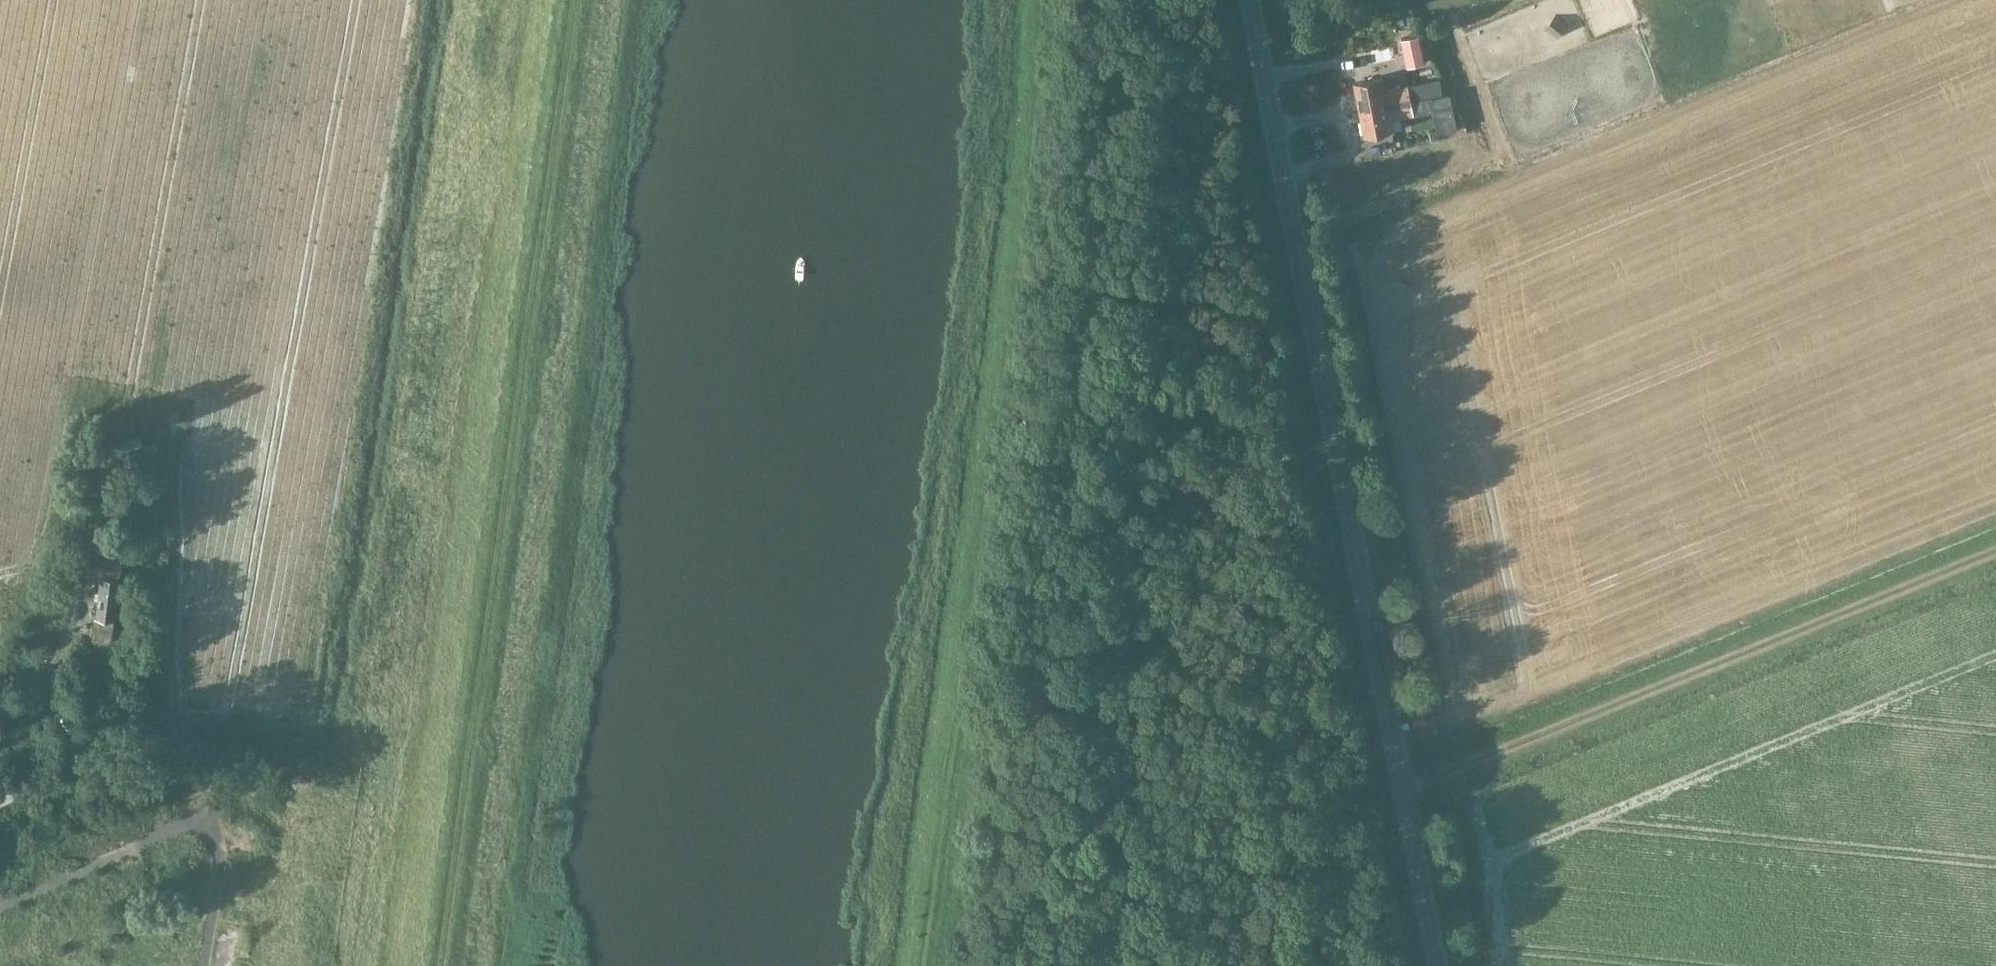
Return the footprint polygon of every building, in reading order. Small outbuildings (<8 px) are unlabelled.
[(1419,35),(1399,40),(1405,67),(1425,63),(1419,35)] [(1381,76),(1354,82),(1360,109),(1413,97),(1410,83),(1384,89),(1381,76)] [(1413,97),(1360,109),(1366,136),(1393,130),(1390,119),(1413,115),(1413,113),(1452,106),(1449,92),(1413,97)] [(118,578),(120,566),(121,553),(111,552),(113,541),(91,538),(86,574),(99,576),(93,618),(95,618),(92,639),(111,642),(113,619),(115,619),(120,579),(118,578)]
